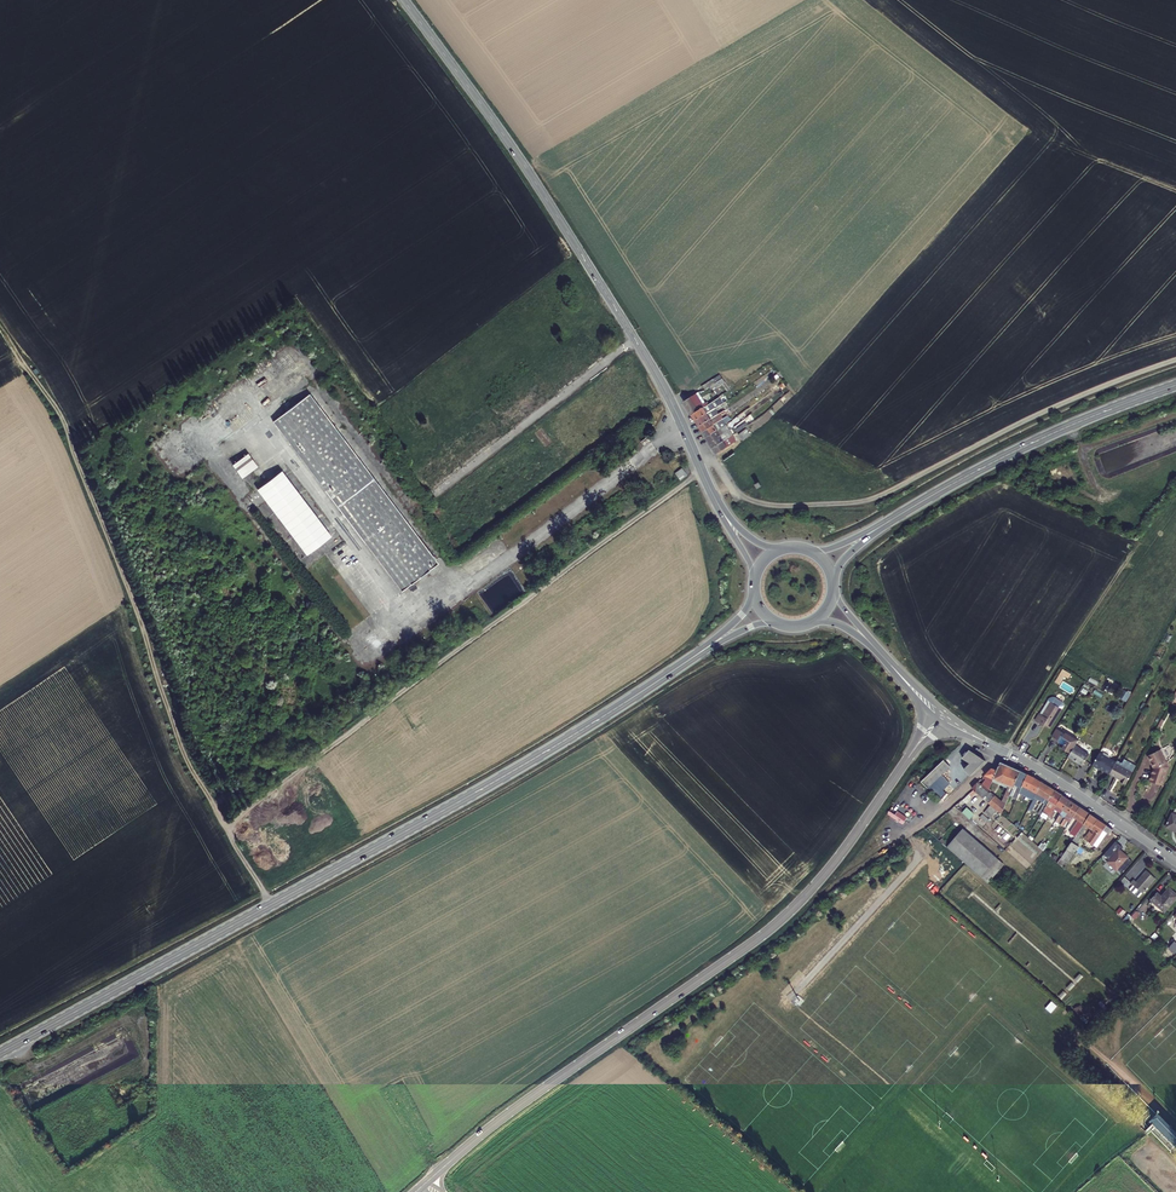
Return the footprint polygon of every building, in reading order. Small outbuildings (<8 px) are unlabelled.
[(589,343),(581,333),(570,342),(578,352),(589,343)] [(536,366),(544,377),(558,366),(555,362),(562,357),(558,351),(550,357),(549,357),(536,366)] [(715,383),(722,378),(721,377),(719,375),(712,379),(715,383)] [(684,402),(692,415),(704,407),(708,404),(699,392),(684,402)] [(280,431),(401,591),(437,564),(309,394),(273,421),(275,425),(280,431)] [(704,407),(692,415),(696,421),(716,407),(717,407),(715,405),(710,408),(708,404),(704,407)] [(716,407),(696,421),(700,427),(720,413),(716,407)] [(700,427),(704,433),(724,419),(724,418),(722,415),(727,412),(725,409),(720,413),(700,427)] [(483,421),(485,420),(481,411),(471,416),(475,425),(483,421)] [(704,433),(707,438),(718,431),(727,424),(726,422),(724,419),(704,433)] [(442,439),(450,450),(457,444),(454,441),(473,426),(468,420),(442,439)] [(739,433),(746,427),(743,423),(736,429),(739,433)] [(718,431),(707,438),(710,444),(711,443),(721,436),(726,433),(731,430),(727,424),(718,431)] [(751,434),(746,427),(739,433),(744,440),(751,434)] [(711,443),(710,444),(714,449),(725,442),(729,439),(734,435),(733,433),(731,430),(726,433),(721,436),(711,443)] [(725,442),(714,449),(717,454),(728,447),(737,439),(736,438),(735,436),(734,435),(729,439),(725,442)] [(647,436),(641,441),(644,446),(651,440),(647,436)] [(437,453),(442,449),(438,443),(433,446),(437,453)] [(229,461),(232,466),(244,457),(241,453),(229,461)] [(244,457),(232,466),(241,478),(257,466),(248,454),(244,457)] [(416,471),(424,464),(419,457),(410,464),(416,471)] [(683,478),(687,475),(683,468),(675,474),(677,477),(680,480),(683,478)] [(348,543),(335,552),(337,555),(350,546),(348,543)] [(1061,683),(1064,675),(1068,676),(1070,670),(1060,667),(1056,682),(1061,683)] [(1061,708),(1048,699),(1035,719),(1043,724),(1044,723),(1049,726),(1061,708)] [(1157,735),(1165,720),(1162,718),(1154,733),(1157,735)] [(1058,741),(1063,733),(1056,728),(1051,736),(1058,741)] [(1064,738),(1066,735),(1063,733),(1058,741),(1060,744),(1064,747),(1068,741),(1064,738)] [(1066,733),(1066,735),(1064,738),(1068,741),(1064,747),(1062,751),(1070,755),(1076,745),(1078,741),(1066,733)] [(1082,749),(1076,745),(1070,755),(1068,759),(1076,763),(1077,762),(1083,766),(1089,755),(1082,751),(1082,749)] [(965,770),(971,776),(981,767),(986,760),(969,750),(964,759),(972,764),(965,770)] [(1163,751),(1150,755),(1155,769),(1151,781),(1163,786),(1169,768),(1163,751)] [(1117,762),(1100,752),(1093,765),(1110,775),(1117,762)] [(928,787),(932,784),(949,767),(943,760),(932,771),(922,781),(928,787)] [(997,770),(993,779),(1013,788),(1021,771),(1001,762),(997,770)] [(1117,762),(1110,775),(1119,780),(1119,781),(1126,786),(1134,772),(1117,762)] [(992,768),(983,777),(986,778),(992,780),(993,779),(997,770),(992,768)] [(1024,772),(1021,771),(1013,788),(1007,802),(1014,805),(1016,799),(1017,798),(1028,775),(1024,772)] [(1017,798),(1016,799),(1019,800),(1026,787),(1037,793),(1042,782),(1028,775),(1017,798)] [(1005,806),(1005,805),(988,790),(979,782),(972,788),(973,790),(954,806),(956,809),(976,792),(990,805),(986,809),(992,815),(997,811),(1001,814),(1005,806)] [(1037,793),(1030,806),(1033,808),(1037,799),(1041,801),(1043,797),(1048,786),(1044,783),(1042,782),(1037,793)] [(928,787),(939,800),(943,796),(932,784),(928,787)] [(1048,786),(1043,797),(1049,801),(1055,791),(1048,786)] [(1049,801),(1048,803),(1043,811),(1049,815),(1062,796),(1055,791),(1049,801)] [(1062,796),(1049,815),(1049,816),(1052,818),(1057,810),(1060,813),(1069,800),(1062,796)] [(1069,800),(1060,813),(1056,820),(1059,823),(1063,817),(1065,818),(1069,813),(1075,804),(1069,800)] [(1043,811),(1048,803),(1046,802),(1039,813),(1041,814),(1043,811)] [(1015,803),(1011,814),(1016,816),(1020,805),(1015,803)] [(1080,807),(1075,804),(1069,813),(1073,816),(1080,807)] [(1070,822),(1066,828),(1069,830),(1074,822),(1077,824),(1079,820),(1085,811),(1080,807),(1073,816),(1070,822)] [(1085,811),(1079,820),(1084,824),(1090,814),(1085,811)] [(1173,813),(1167,824),(1175,829),(1175,814),(1173,813)] [(990,820),(983,814),(980,817),(986,823),(990,820)] [(1057,863),(1063,869),(1078,847),(1076,845),(1081,839),(1079,838),(1087,826),(1091,828),(1086,835),(1084,838),(1088,841),(1085,845),(1091,850),(1095,846),(1097,847),(1107,832),(1109,834),(1112,830),(1090,814),(1084,824),(1057,863)] [(963,828),(946,846),(982,878),(998,859),(963,828)] [(1025,836),(1021,839),(1030,847),(1028,850),(1032,854),(1019,868),(1028,875),(1046,854),(1025,836)] [(1122,847),(1115,841),(1103,855),(1104,855),(1109,848),(1110,849),(1104,856),(1109,860),(1107,862),(1116,870),(1117,869),(1121,873),(1120,873),(1121,874),(1132,861),(1122,853),(1121,854),(1118,852),(1122,847)] [(1004,864),(998,859),(982,878),(988,883),(1004,864)] [(1131,882),(1143,891),(1154,877),(1145,869),(1136,881),(1133,879),(1131,882)] [(1124,877),(1120,882),(1123,886),(1128,880),(1124,877)] [(1138,896),(1142,892),(1133,885),(1130,889),(1138,896)] [(1163,912),(1175,897),(1175,896),(1167,889),(1160,897),(1156,893),(1149,901),(1163,912)] [(1175,951),(1175,942),(1174,940),(1168,947),(1175,953),(1175,951)] [(1039,1001),(1053,1014),(1059,1007),(1045,995),(1039,1001)] [(1157,1116),(1149,1123),(1151,1125),(1156,1121),(1175,1141),(1175,1135),(1157,1116)] [(1145,1132),(1146,1132),(1148,1134),(1151,1132),(1170,1151),(1173,1148),(1175,1145),(1175,1141),(1156,1121),(1151,1125),(1145,1132)]
